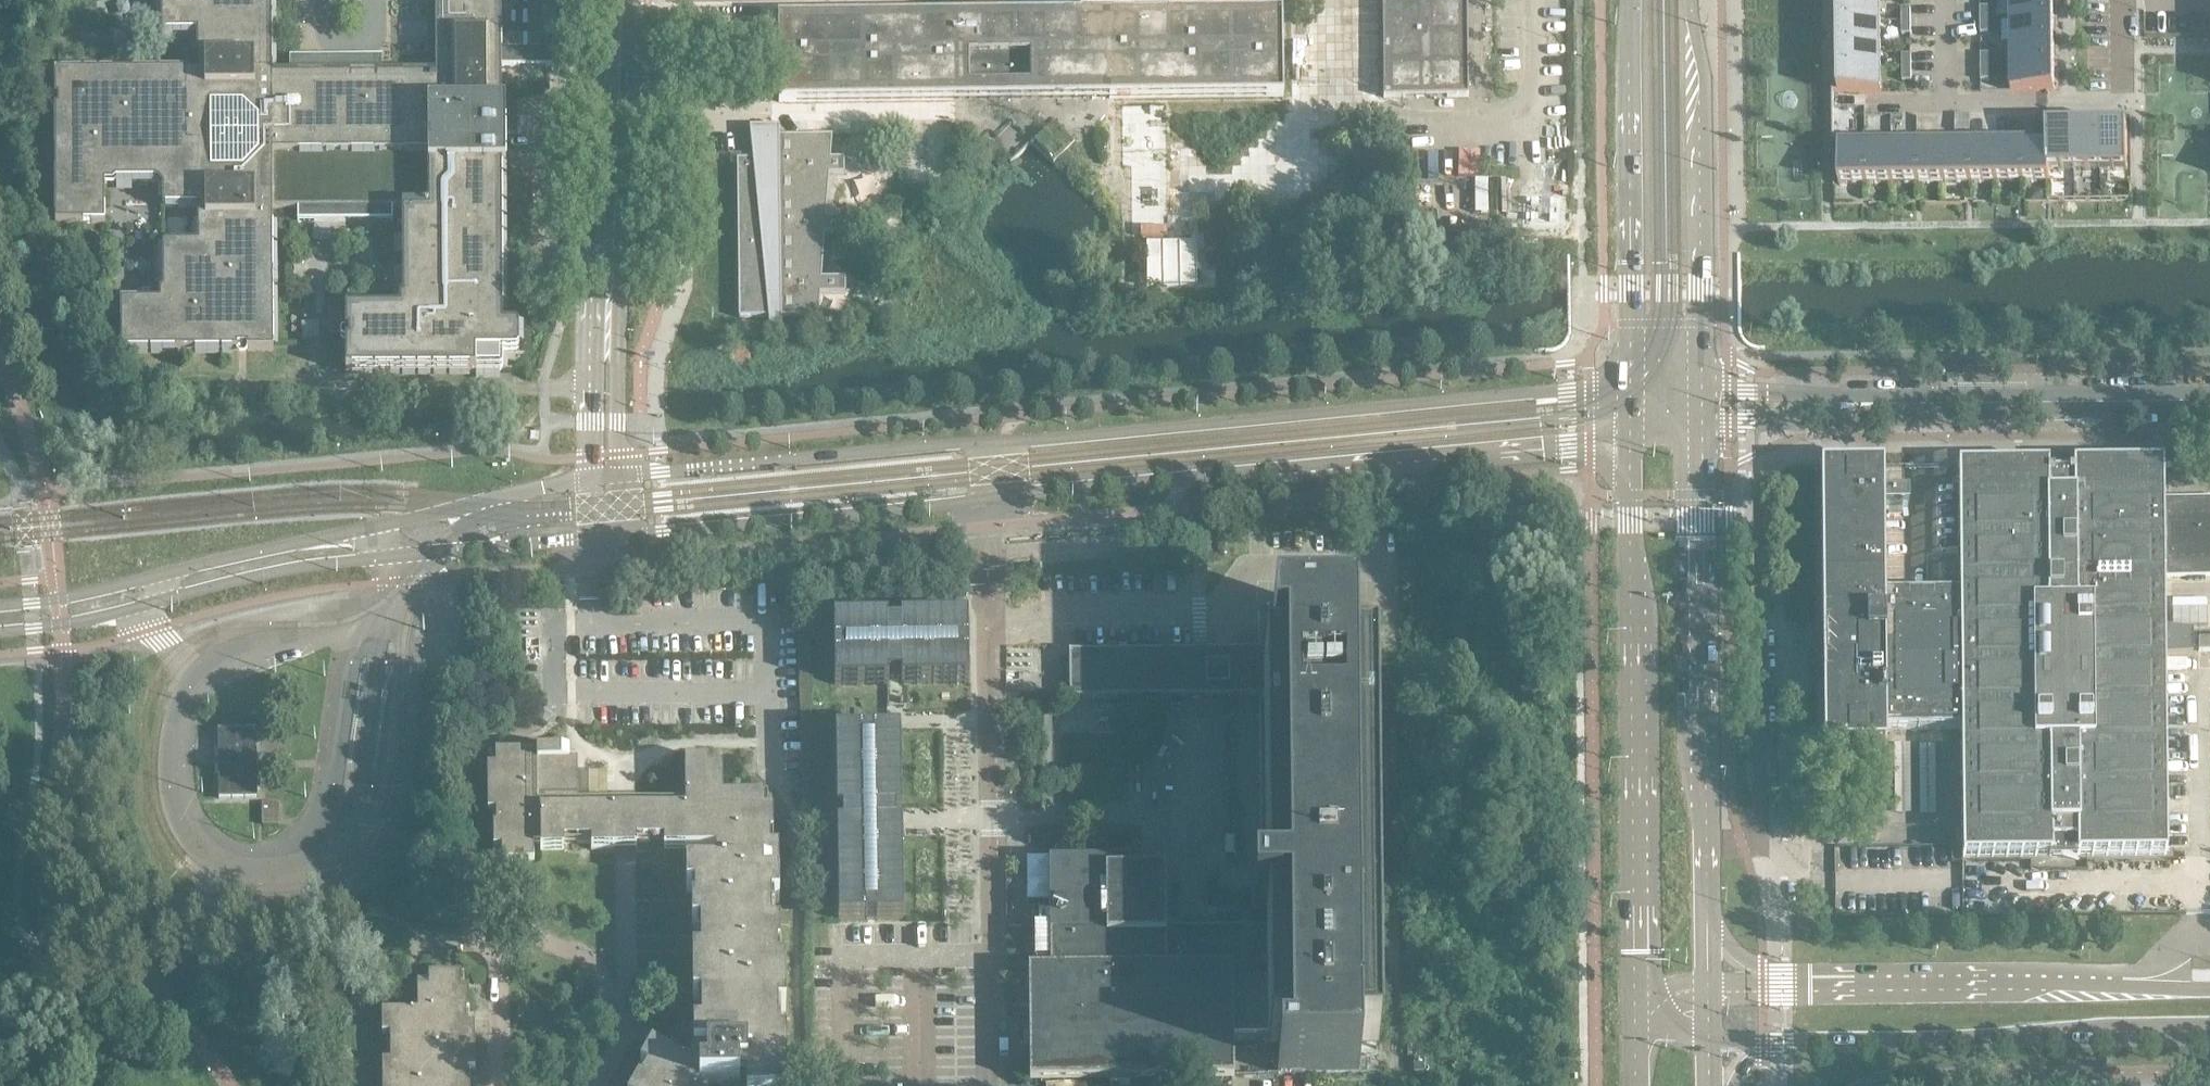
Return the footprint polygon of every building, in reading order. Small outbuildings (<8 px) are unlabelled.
[(539,137),(538,137),(538,125),(539,125),(539,122),(538,122),(538,109),(539,109),(539,105),(535,105),(535,106),(524,106),(520,106),(520,66),(560,66),(560,28),(559,28),(559,4),(560,4),(560,0),(436,0),(436,4),(437,76),(272,77),(272,0),(162,0),(162,31),(165,33),(198,33),(198,52),(197,52),(197,73),(187,73),(187,72),(186,72),(55,72),(55,99),(58,99),(59,108),(55,108),(56,224),(84,224),(91,224),(105,224),(105,217),(105,208),(105,178),(113,178),(116,182),(157,181),(160,178),(166,178),(166,184),(163,188),(163,204),(166,207),(198,207),(198,225),(198,245),(166,245),(163,247),(163,291),(167,294),(167,302),(137,302),(128,302),(121,302),(121,316),(122,316),(122,323),(121,323),(121,351),(238,351),(238,347),(247,347),(247,351),(274,351),(273,209),(299,209),(301,209),(301,222),(304,224),(320,224),(322,222),(322,209),(380,209),(380,221),(383,224),(403,223),(403,235),(403,254),(403,267),(403,299),(407,303),(407,311),(346,311),(346,334),(349,334),(349,343),(346,343),(346,373),(474,372),(476,372),(476,371),(491,371),(500,371),(503,369),(503,354),(516,354),(519,351),(519,330),(516,327),(503,327),(502,168),(505,168),(505,170),(506,170),(509,170),(509,169),(521,169),(521,170),(524,170),(524,169),(535,169),(536,170),(539,170),(539,166),(538,166),(538,155),(539,155),(539,137)] [(1071,14),(1177,13),(1177,0),(1071,0),(1071,14)] [(1882,22),(1882,0),(1838,0),(1839,23),(1882,22)] [(2055,20),(2054,0),(2011,0),(2011,21),(2055,20)] [(1981,8),(1981,21),(1990,21),(1990,8),(1981,8)] [(1903,22),(1912,22),(1912,9),(1903,9),(1903,22)] [(1177,13),(1071,14),(774,16),(775,101),(1286,96),(1286,11),(1177,13)] [(2011,44),(2055,44),(2055,20),(2011,21),(2011,44)] [(1981,21),(1981,34),(1990,34),(1990,21),(1981,21)] [(1839,46),(1882,46),(1882,22),(1839,23),(1839,46)] [(1903,35),(1912,35),(1912,22),(1903,22),(1903,35)] [(2012,68),(2055,67),(2055,44),(2011,44),(2012,68)] [(1839,70),(1883,69),(1882,46),(1839,46),(1839,70)] [(1981,55),(1982,68),(1990,68),(1990,55),(1981,55)] [(1904,69),(1913,69),(1912,56),(1904,56),(1904,69)] [(2012,92),(2055,92),(2055,67),(2012,68),(2012,92)] [(1982,68),(1982,81),(1991,81),(1990,68),(1982,68)] [(1839,94),(1883,94),(1883,69),(1839,70),(1839,94)] [(1904,82),(1913,82),(1913,69),(1904,69),(1904,82)] [(1867,115),(1867,107),(1840,107),(1841,140),(1890,140),(1890,114),(1867,115)] [(2101,129),(2102,170),(2128,170),(2128,128),(2101,129)] [(2049,142),(2049,170),(2050,170),(2076,170),(2075,129),(2048,129),(2048,142),(2049,142)] [(2075,129),(2076,170),(2102,170),(2101,129),(2075,129)] [(845,234),(845,219),(826,219),(829,175),(844,175),(844,159),(831,159),(832,136),(779,137),(779,132),(778,132),(778,135),(752,135),(752,133),(750,133),(753,160),(737,160),(739,318),(769,318),(769,320),(782,319),(782,318),(818,317),(820,294),(846,294),(846,278),(821,278),(825,234),(845,234)] [(1997,143),(1997,184),(2024,184),(2023,142),(1997,143)] [(2023,142),(2024,184),(2050,183),(2050,170),(2049,170),(2049,142),(2048,142),(2023,142)] [(1893,144),(1893,185),(1919,185),(1919,143),(1893,144)] [(1919,143),(1919,185),(1945,184),(1945,143),(1919,143)] [(1945,143),(1945,184),(1971,184),(1971,143),(1945,143)] [(1971,143),(1971,184),(1997,184),(1997,143),(1971,143)] [(1840,144),(1840,186),(1867,185),(1867,144),(1840,144)] [(1867,144),(1867,185),(1893,185),(1893,144),(1867,144)] [(901,232),(901,219),(888,219),(888,232),(901,232)] [(2164,660),(2192,657),(2192,633),(2163,631),(2163,592),(2163,577),(2209,576),(2209,506),(2162,506),(2161,466),(2161,464),(2160,464),(2072,465),(2072,467),(2047,467),(2047,465),(1960,466),(1958,466),(1958,467),(1959,472),(1959,484),(1959,558),(1960,593),(1926,592),(1884,594),(1883,510),(1889,510),(1889,517),(1902,516),(1902,510),(1908,510),(1908,497),(1883,497),(1882,467),(1820,467),(1820,469),(1823,661),(1824,736),(1824,740),(1827,740),(1859,741),(1859,752),(1860,764),(1885,764),(1884,746),(1885,746),(1885,730),(1961,729),(1962,854),(1962,856),(1964,856),(2051,855),(2052,841),(2061,841),(2061,856),(2166,855),(2164,660)] [(1218,928),(1218,925),(1209,925),(1206,924),(1205,924),(1204,924),(1203,924),(1202,924),(1201,924),(1200,924),(1200,925),(1197,925),(1190,925),(1190,920),(1189,920),(1189,929),(1165,929),(1165,873),(1142,873),(1142,862),(1080,862),(1067,862),(1049,863),(1050,929),(1050,930),(1050,931),(1051,931),(1052,970),(1028,971),(1030,1082),(1234,1080),(1234,1075),(1233,1040),(1268,1039),(1268,1049),(1290,1049),(1290,1059),(1277,1059),(1277,1074),(1299,1074),(1359,1073),(1359,1058),(1358,1058),(1358,1052),(1358,1049),(1359,1049),(1379,1048),(1374,662),(1353,663),(1353,649),(1354,649),(1354,618),(1272,619),(1272,645),(1272,650),(1274,650),(1274,653),(1274,664),(1266,664),(1263,664),(1263,674),(1264,695),(1266,890),(1266,891),(1261,891),(1252,892),(1253,914),(1261,914),(1266,914),(1266,915),(1267,928),(1218,928)] [(969,683),(968,656),(968,647),(968,619),(901,620),(901,626),(888,626),(888,620),(866,621),(834,621),(835,685),(889,685),(889,679),(900,679),(902,679),(902,684),(969,683)] [(1274,653),(1147,654),(1148,697),(1264,695),(1263,674),(1263,664),(1274,664),(1274,653)] [(1185,685),(1185,664),(1148,665),(1147,654),(1069,655),(1070,698),(1148,697),(1148,686),(1185,685)] [(257,767),(257,731),(219,731),(218,731),(218,734),(219,796),(219,799),(258,799),(257,767)] [(901,733),(836,734),(837,815),(843,815),(843,827),(837,827),(838,920),(903,920),(902,826),(896,826),(895,820),(895,814),(902,814),(901,733)] [(740,1083),(746,1083),(746,1085),(770,1085),(787,1085),(788,1051),(786,1040),(769,1040),(769,1013),(786,1013),(785,967),(768,968),(768,955),(780,955),(780,931),(763,931),(762,904),(779,904),(779,887),(779,880),(771,880),(771,870),(779,870),(779,863),(779,846),(761,847),(761,834),(773,834),(773,810),(756,810),(756,796),(723,796),(723,780),(709,780),(708,761),(691,761),(685,761),(685,808),(627,809),(578,809),(578,804),(578,761),(570,761),(569,750),(505,751),(505,766),(488,766),(488,811),(505,811),(505,823),(493,823),(494,847),(511,847),(511,861),(534,861),(534,845),(540,845),(540,850),(547,850),(564,850),(564,833),(577,833),(577,844),(591,844),(591,850),(628,850),(637,849),(637,843),(651,843),(651,832),(664,832),(664,849),(716,848),(716,870),(686,870),(687,894),(709,893),(709,906),(692,906),(692,930),(715,930),(715,957),(692,957),(693,1002),(716,1002),(716,1015),(699,1015),(699,1029),(675,1030),(670,1040),(679,1045),(673,1057),(652,1045),(640,1066),(645,1069),(639,1079),(635,1085),(636,1085),(635,1085),(740,1085),(740,1083)] [(475,1024),(458,1024),(457,1012),(469,1012),(469,988),(452,988),(452,974),(428,974),(428,981),(418,981),(418,980),(417,980),(417,1008),(418,1008),(418,1010),(381,1011),(382,1017),(382,1034),(399,1034),(400,1061),(382,1061),(383,1085),(471,1085),(470,1082),(458,1082),(458,1070),(475,1070),(475,1024)] [(1423,1072),(1423,1057),(1413,1057),(1414,1072),(1423,1072)]
